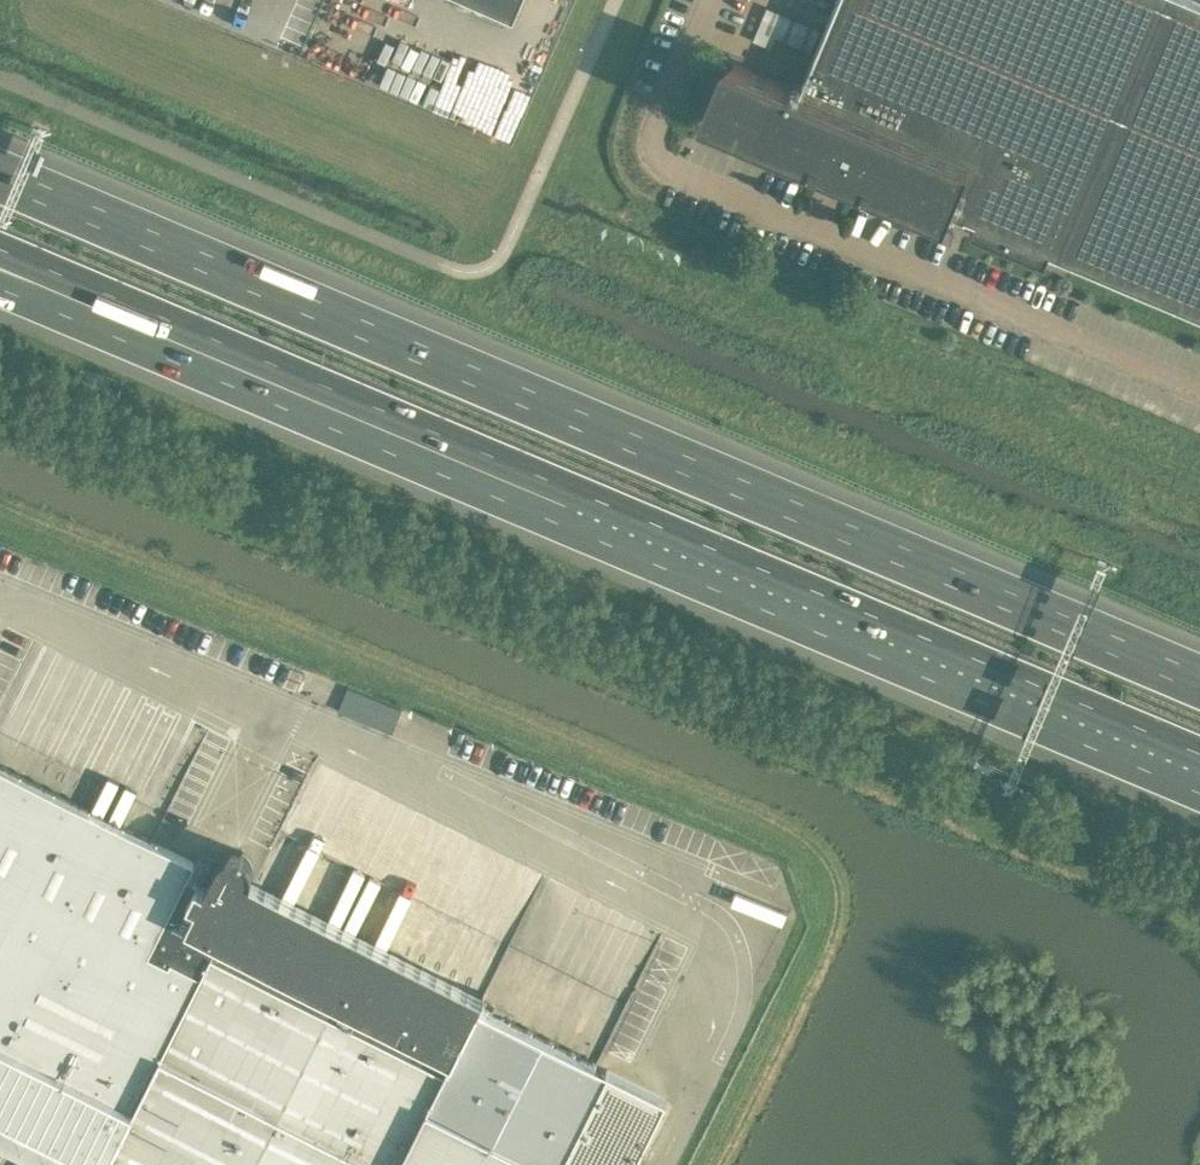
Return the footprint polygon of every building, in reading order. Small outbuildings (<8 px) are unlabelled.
[(522,0),(471,0),(513,19),(522,0)] [(714,122),(810,162),(835,173),(864,185),(953,222),(957,213),(974,220),(970,230),(1046,261),(1050,252),(1199,315),(1199,0),(836,0),(831,12),(826,25),(799,89),(738,63),(714,122)] [(392,728),(401,704),(347,684),(338,708),(392,728)] [(218,858),(205,885),(198,881),(200,878),(189,873),(194,862),(0,765),(0,1143),(44,1164),(397,1164),(478,1003),(479,1004),(484,993),(252,876),(253,865),(249,856),(243,852),(233,849),(226,851),(218,858)] [(566,1158),(580,1164),(633,1164),(667,1098),(479,1004),(478,1003),(397,1164),(563,1164),(566,1158)]
